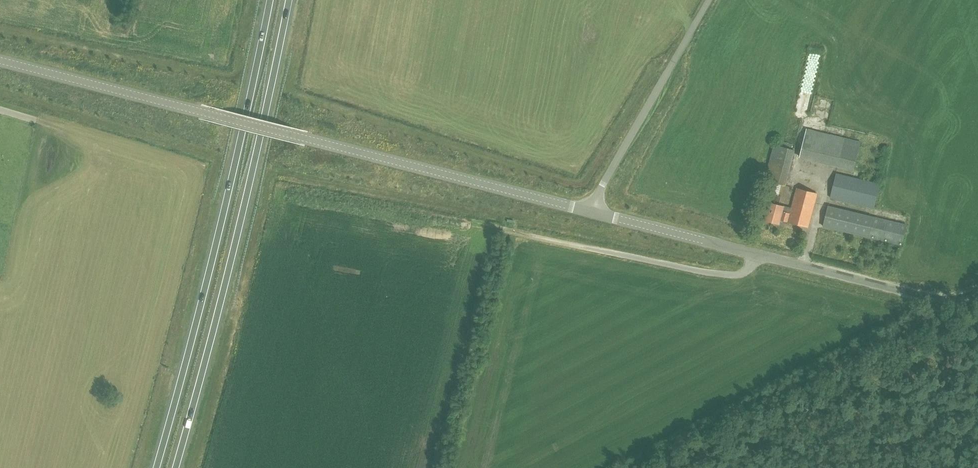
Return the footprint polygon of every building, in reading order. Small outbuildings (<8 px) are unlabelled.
[(649,13),(653,16),(662,0),(657,0),(649,13)] [(865,142),(805,128),(802,139),(806,140),(802,158),(858,171),(865,142)] [(795,149),(781,146),(775,144),(765,180),(785,185),(795,149)] [(837,186),(834,200),(878,210),(882,197),(837,186)] [(808,227),(817,194),(797,188),(792,208),(784,206),(783,206),(779,205),(781,197),(773,194),(771,203),(770,203),(765,220),(779,224),(780,219),(808,227)] [(902,246),(907,224),(828,205),(823,226),(902,246)]
